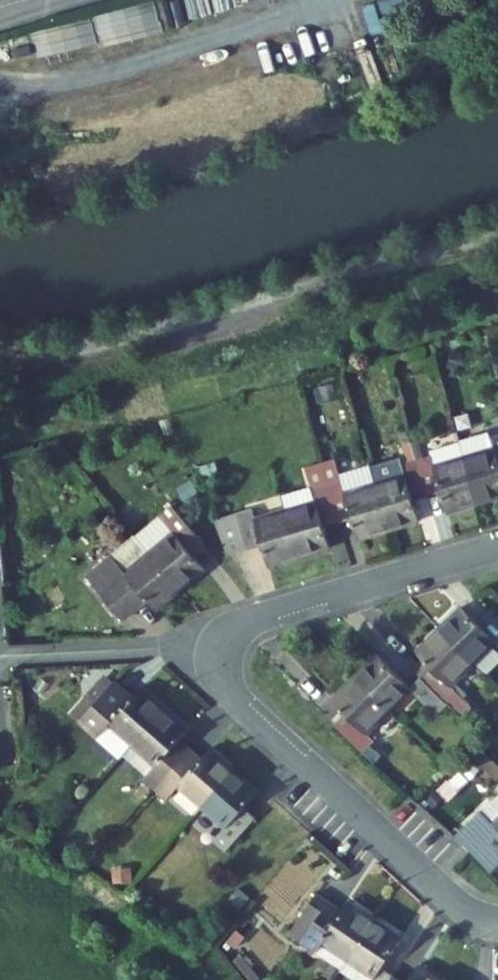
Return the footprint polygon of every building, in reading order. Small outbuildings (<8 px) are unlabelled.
[(299,36),(216,60),(225,90),(308,66),(299,36)] [(360,382),(355,369),(346,372),(350,385),(360,382)] [(337,399),(333,385),(320,388),(324,402),(337,399)] [(490,437),(488,432),(459,440),(464,455),(493,446),(490,437)] [(490,437),(493,446),(464,455),(478,504),(497,498),(497,435),(490,437)] [(423,459),(417,441),(411,442),(416,459),(417,460),(423,459)] [(416,459),(411,442),(403,445),(409,462),(416,459)] [(389,530),(370,466),(341,474),(337,458),(320,463),(338,523),(352,519),(358,540),(389,530)] [(417,460),(416,459),(409,462),(403,463),(406,472),(399,474),(394,459),(370,466),(389,530),(420,521),(414,501),(427,497),(417,460)] [(219,473),(215,462),(201,466),(204,477),(219,473)] [(338,523),(320,463),(305,468),(311,487),(282,496),(285,509),(300,557),(331,548),(325,527),(338,523)] [(192,553),(204,543),(172,506),(136,536),(181,590),(206,569),(196,558),(192,553)] [(300,557),(285,509),(256,518),(253,509),(214,521),(229,555),(263,546),(269,566),(300,557)] [(181,590),(136,536),(112,556),(87,577),(123,621),(137,609),(132,603),(143,594),(148,600),(156,611),(181,590)] [(196,558),(208,548),(204,543),(192,553),(196,558)] [(137,609),(148,600),(143,594),(132,603),(137,609)] [(488,611),(477,622),(462,606),(439,629),(474,665),(496,643),(497,645),(497,621),(488,611)] [(456,683),(474,665),(439,629),(416,652),(424,660),(431,667),(421,677),(447,704),(461,718),(470,710),(472,708),(459,695),(463,691),(456,683)] [(411,687),(378,654),(355,677),(390,712),(412,691),(436,715),(447,704),(421,677),(411,687)] [(421,677),(431,667),(424,660),(414,670),(421,677)] [(109,687),(114,682),(104,674),(71,711),(80,720),(85,715),(109,687)] [(368,734),(390,712),(355,677),(332,700),(339,707),(347,715),(337,726),(363,752),(370,746),(375,740),(368,734)] [(125,692),(114,682),(109,687),(120,698),(125,692)] [(132,745),(164,709),(140,687),(131,697),(125,692),(120,698),(109,687),(85,715),(103,732),(109,725),(132,745)] [(337,726),(347,715),(339,707),(329,717),(337,726)] [(185,756),(174,746),(181,739),(188,730),(164,709),(132,745),(123,755),(146,775),(158,786),(185,756)] [(470,727),(479,719),(470,710),(461,718),(470,727)] [(103,732),(85,715),(80,720),(77,724),(95,741),(99,736),(122,756),(123,755),(132,745),(109,725),(103,732)] [(203,758),(181,739),(174,746),(185,756),(196,765),(203,758)] [(380,756),(370,746),(363,752),(373,762),(380,756)] [(202,807),(235,771),(210,749),(203,758),(196,765),(185,756),(158,786),(170,796),(179,787),(202,807)] [(481,749),(473,757),(497,782),(497,781),(497,766),(481,749)] [(245,808),(259,792),(235,771),(202,807),(226,827),(213,841),(225,852),(256,818),(245,808)] [(158,786),(146,775),(143,779),(167,800),(170,796),(158,786)] [(484,812),(486,814),(494,822),(497,817),(497,798),(484,812)] [(494,822),(486,814),(474,827),(488,840),(497,850),(497,817),(494,822)] [(497,853),(497,850),(488,840),(473,854),(485,865),(497,853)] [(131,882),(130,869),(114,871),(115,883),(131,882)] [(348,961),(376,920),(349,902),(343,910),(337,920),(325,911),(331,902),(318,892),(290,932),(304,942),(317,950),(321,943),(348,961)] [(337,920),(343,910),(331,902),(325,911),(337,920)] [(402,938),(376,920),(348,961),(374,978),(373,979),(391,979),(394,976),(382,968),(402,938)] [(236,950),(246,938),(237,929),(227,941),(236,950)] [(348,961),(321,943),(317,950),(316,951),(343,969),(348,961)] [(241,955),(234,961),(250,979),(259,979),(260,979),(241,955)] [(348,961),(343,969),(341,972),(354,979),(373,979),(374,978),(348,961)] [(418,966),(409,979),(440,979),(418,966)]
